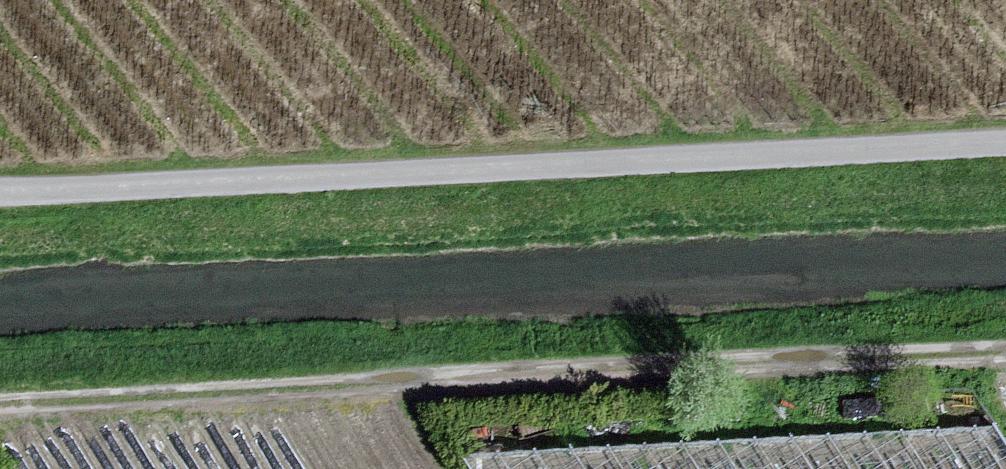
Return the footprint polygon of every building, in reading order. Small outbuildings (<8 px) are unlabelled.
[(463,460),(469,468),(1005,468),(1005,441),(997,427),(463,460)]
